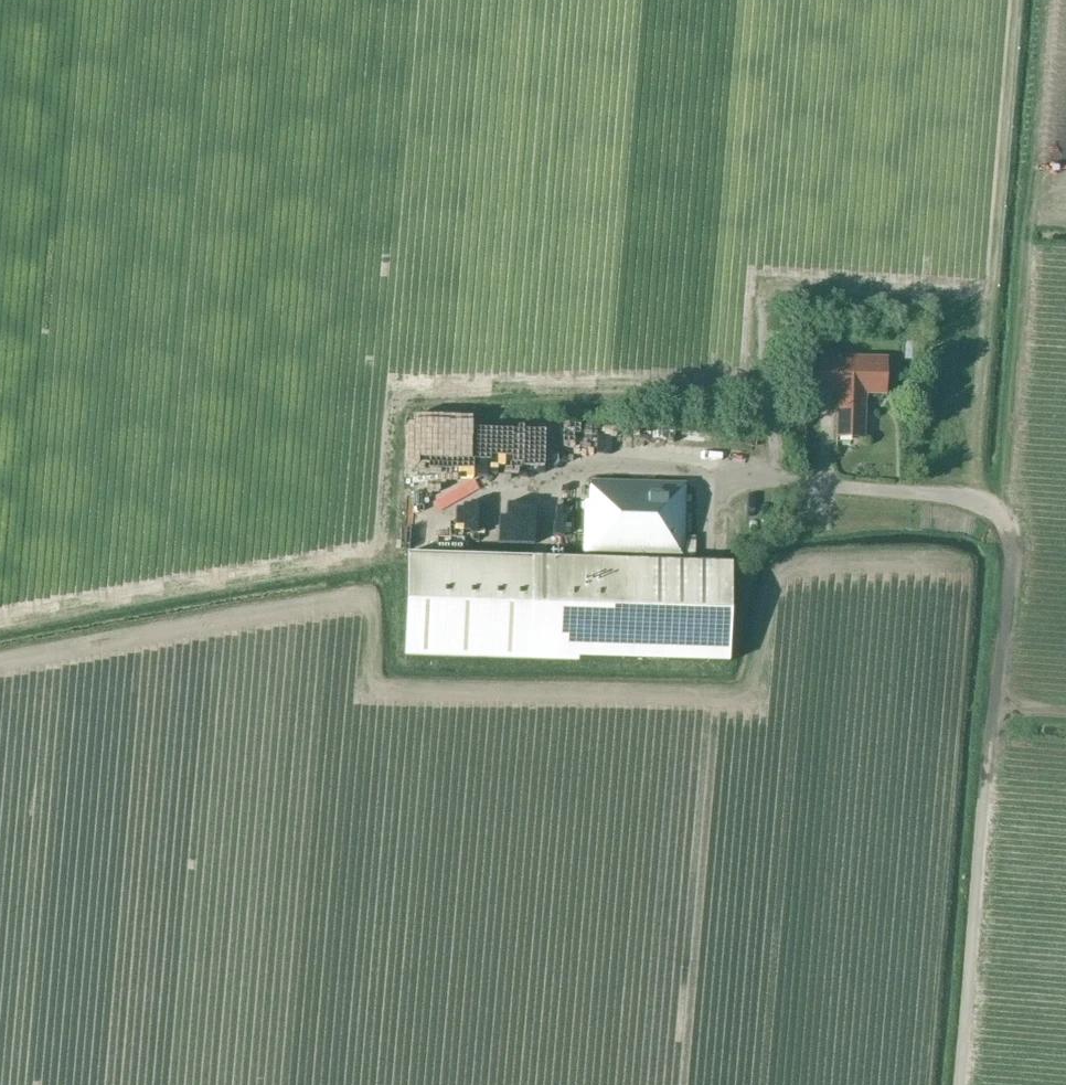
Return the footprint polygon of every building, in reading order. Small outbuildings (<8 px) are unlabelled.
[(886,357),(820,355),(819,392),(838,393),(837,437),(864,438),(865,393),(885,394),(886,357)] [(585,502),(582,554),(684,557),(686,485),(590,482),(589,502),(585,502)] [(685,535),(685,556),(695,556),(695,535),(685,535)] [(408,553),(405,652),(414,652),(528,656),(729,662),(732,564),(532,557),(417,554),(408,553)]
